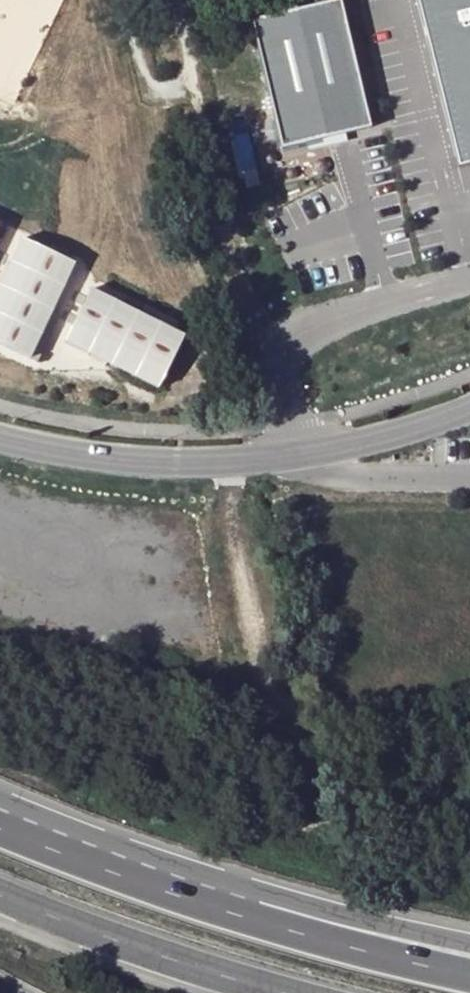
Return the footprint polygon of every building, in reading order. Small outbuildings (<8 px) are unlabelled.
[(458,168),(469,165),(469,0),(416,0),(458,168)] [(350,19),(263,38),(288,152),(375,133),(350,19)] [(0,275),(0,345),(27,358),(75,259),(20,233),(0,275)] [(90,283),(62,338),(157,387),(185,332),(90,283)]
